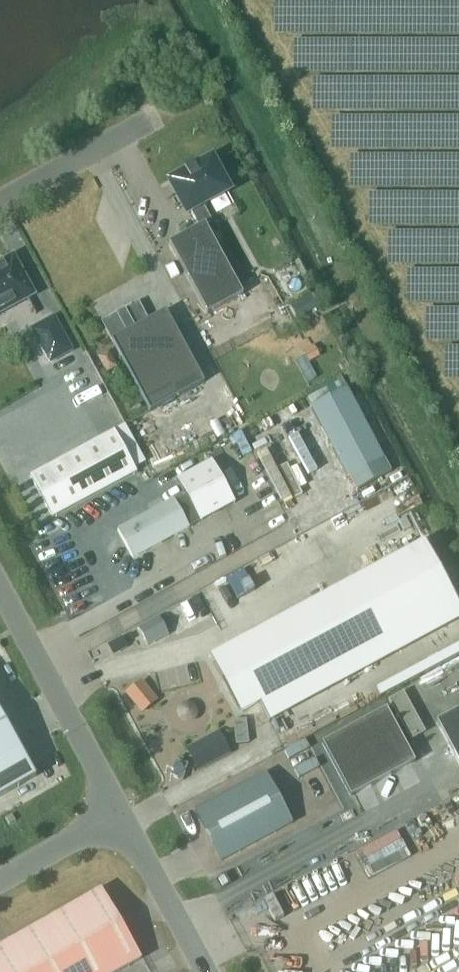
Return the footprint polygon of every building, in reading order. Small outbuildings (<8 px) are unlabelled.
[(206,225),(213,222),(203,203),(227,190),(212,161),(172,182),(188,211),(190,210),(199,227),(169,243),(208,314),(244,295),(233,275),(206,225)] [(31,294),(12,259),(0,265),(0,310),(31,294)] [(110,337),(151,411),(204,382),(165,311),(148,321),(138,302),(102,322),(106,329),(110,337)] [(51,314),(29,326),(49,363),(70,352),(51,314)] [(345,389),(310,408),(348,479),(349,478),(356,491),(390,473),(383,460),(345,389)] [(53,518),(137,473),(115,431),(30,476),(53,518)] [(118,530),(133,558),(235,503),(212,461),(177,480),(186,495),(175,500),(174,499),(118,530)] [(230,650),(215,658),(241,708),(257,699),(269,722),(270,721),(260,703),(455,598),(424,541),(228,646),(230,650)] [(163,613),(141,624),(151,643),(173,632),(163,613)] [(454,694),(458,691),(458,671),(445,678),(454,694)] [(146,677),(128,689),(144,712),(162,699),(146,677)] [(388,701),(410,740),(424,733),(402,693),(388,701)] [(322,743),(351,796),(415,762),(386,708),(322,743)] [(437,722),(458,764),(458,710),(437,722)] [(35,777),(0,715),(0,797),(35,777)] [(248,743),(254,721),(240,717),(234,738),(248,743)] [(200,767),(234,753),(224,729),(189,743),(200,767)] [(320,765),(310,745),(300,749),(298,745),(291,748),(303,774),(320,765)] [(222,861),(293,823),(266,773),(195,811),(222,861)] [(141,959),(101,889),(0,947),(0,971),(118,971),(141,959)]
